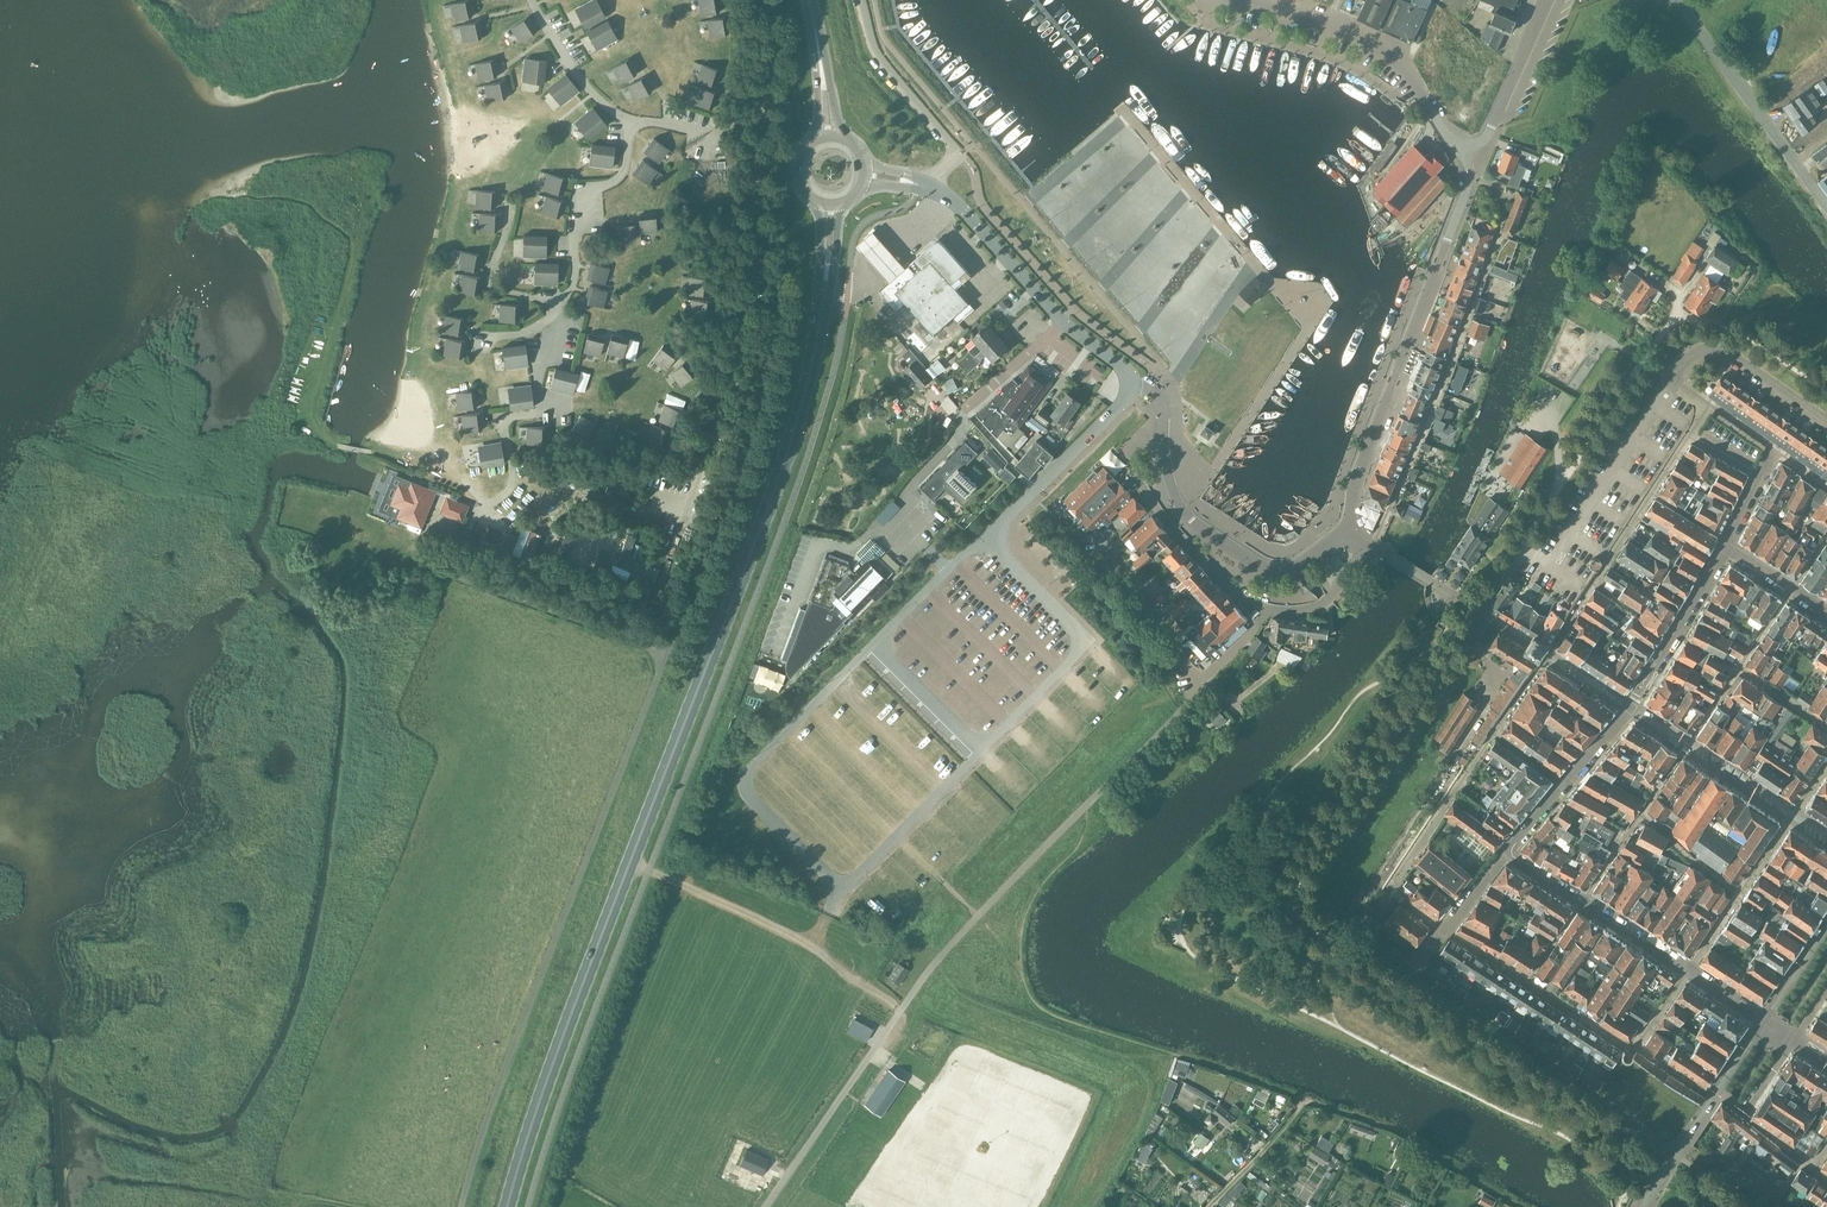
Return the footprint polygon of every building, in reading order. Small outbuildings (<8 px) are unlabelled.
[(454,21),(472,17),(468,0),(451,4),(454,21)] [(576,10),(585,28),(606,17),(597,0),(594,0),(576,10)] [(720,12),(718,0),(699,0),(702,15),(720,12)] [(1357,19),(1411,43),(1431,0),(1366,0),(1357,19)] [(1481,0),(1478,6),(1492,12),(1496,14),(1491,25),(1487,24),(1481,39),(1496,52),(1505,32),(1510,33),(1516,17),(1515,17),(1521,2),(1518,1),(1518,0),(1481,0)] [(711,37),(729,34),(726,17),(708,20),(711,37)] [(521,42),(536,32),(527,18),(512,28),(521,42)] [(597,49),(617,38),(618,38),(608,20),(587,31),(597,49)] [(464,42),(482,38),(478,21),(460,25),(464,42)] [(526,58),(526,59),(524,82),(544,84),(547,60),(526,58)] [(621,83),(637,74),(629,59),(613,68),(621,83)] [(476,64),(480,80),(497,77),(494,60),(476,64)] [(703,64),(697,81),(715,86),(720,70),(703,64)] [(561,105),(578,90),(579,90),(566,74),(548,88),(561,105)] [(628,85),(636,100),(652,92),(644,77),(628,85)] [(503,81),(485,85),(489,102),(506,98),(503,81)] [(695,104),(712,109),(717,93),(700,88),(695,104)] [(1784,108),(1802,134),(1817,124),(1811,115),(1822,107),(1810,90),(1784,108)] [(782,127),(793,126),(790,101),(780,102),(782,127)] [(594,108),(593,109),(575,123),(588,139),(607,124),(594,108)] [(654,138),(644,152),(659,163),(669,149),(654,138)] [(592,144),(590,159),(590,164),(613,167),(615,146),(592,144)] [(1812,156),(1818,164),(1826,176),(1826,145),(1812,156)] [(1416,146),(1374,193),(1398,215),(1397,216),(1408,226),(1449,180),(1439,171),(1445,165),(1430,152),(1426,156),(1416,146)] [(1521,147),(1519,153),(1538,159),(1540,154),(1521,147)] [(1559,155),(1542,149),(1540,154),(1557,161),(1559,155)] [(1503,157),(1498,170),(1512,175),(1508,184),(1518,188),(1519,185),(1525,168),(1516,164),(1519,156),(1505,151),(1504,153),(1503,153),(1502,157),(1503,157)] [(647,184),(657,170),(643,160),(633,173),(647,184)] [(544,190),(561,195),(566,178),(548,173),(544,190)] [(1818,183),(1826,196),(1826,177),(1818,183)] [(1526,188),(1519,185),(1518,188),(1517,191),(1524,193),(1526,188)] [(476,207),(494,208),(495,192),(477,190),(476,207)] [(1517,191),(1502,232),(1513,237),(1530,195),(1524,193),(1517,191)] [(542,213),(559,218),(564,202),(547,197),(542,213)] [(481,213),(480,230),(498,231),(499,215),(481,213)] [(641,233),(658,232),(656,214),(639,215),(641,233)] [(617,222),(618,240),(635,239),(634,221),(617,222)] [(1493,235),(1495,227),(1488,224),(1485,232),(1473,227),(1468,241),(1488,248),(1493,235)] [(890,282),(906,268),(873,230),(857,245),(890,282)] [(524,235),(523,251),(523,256),(547,256),(547,236),(524,235)] [(1518,242),(1509,239),(1499,250),(1496,261),(1504,264),(1507,256),(1512,258),(1518,242)] [(943,327),(954,317),(959,323),(975,309),(956,288),(972,275),(942,242),(942,241),(940,240),(939,240),(938,240),(935,241),(915,259),(916,260),(906,268),(890,282),(880,291),(897,310),(905,303),(921,320),(915,325),(922,333),(927,328),(941,343),(950,335),(943,327)] [(1488,248),(1468,241),(1463,253),(1483,260),(1488,248)] [(1705,260),(1712,264),(1725,273),(1728,275),(1739,259),(1717,244),(1705,260)] [(459,268),(477,271),(480,254),(462,251),(459,268)] [(1483,260),(1463,253),(1459,264),(1466,267),(1466,269),(1478,274),(1483,260)] [(1696,260),(1686,253),(1681,260),(1683,261),(1672,278),(1683,285),(1694,268),(1697,263),(1696,260)] [(1612,261),(1605,271),(1618,279),(1624,269),(1612,261)] [(609,267),(592,262),(587,279),(604,284),(609,267)] [(535,263),(535,278),(535,283),(558,284),(559,263),(535,263)] [(1459,264),(1454,275),(1446,296),(1467,304),(1478,274),(1466,269),(1466,267),(1459,264)] [(1705,274),(1684,305),(1703,317),(1703,316),(1713,302),(1715,304),(1725,290),(1722,288),(1723,286),(1718,283),(1725,273),(1712,264),(1705,274)] [(1514,287),(1518,275),(1494,266),(1491,276),(1511,283),(1510,286),(1514,287)] [(1633,292),(1649,302),(1658,289),(1631,271),(1622,283),(1621,283),(1633,292)] [(460,291),(477,294),(480,278),(463,275),(460,291)] [(708,278),(690,277),(689,293),(707,295),(708,278)] [(1252,303),(1267,288),(1256,277),(1241,293),(1252,303)] [(1633,292),(1621,283),(1619,286),(1624,290),(1620,296),(1628,301),(1626,304),(1633,308),(1631,311),(1638,316),(1640,313),(1641,314),(1649,302),(1633,292)] [(585,302),(602,307),(607,291),(590,286),(585,302)] [(1600,303),(1605,295),(1594,288),(1589,296),(1600,303)] [(1467,304),(1446,296),(1446,297),(1442,306),(1463,314),(1467,306),(1467,304)] [(1480,297),(1475,312),(1481,315),(1487,300),(1480,297)] [(709,318),(711,302),(693,300),(691,317),(709,318)] [(518,322),(519,305),(501,304),(500,321),(518,322)] [(1463,314),(1442,306),(1438,317),(1459,325),(1463,314)] [(1459,325),(1438,317),(1431,314),(1424,332),(1431,334),(1430,335),(1432,333),(1443,338),(1446,332),(1453,339),(1459,326),(1458,325),(1459,325)] [(444,332),(461,335),(464,318),(446,315),(444,332)] [(1480,339),(1485,324),(1474,320),(1468,335),(1480,339)] [(977,343),(969,350),(969,351),(975,357),(998,336),(988,325),(973,339),(977,343)] [(1430,335),(1425,349),(1428,350),(1428,351),(1446,358),(1453,339),(1446,332),(1443,338),(1432,333),(1430,335)] [(588,334),(584,351),(601,355),(605,338),(588,334)] [(612,335),(607,352),(624,356),(628,339),(612,335)] [(998,336),(975,357),(979,362),(980,363),(981,363),(985,368),(992,362),(998,369),(1012,357),(1006,350),(1008,348),(998,336)] [(444,355),(462,358),(465,341),(447,338),(444,355)] [(505,368),(528,365),(529,364),(526,344),(503,347),(505,368)] [(653,359),(667,369),(677,355),(664,345),(653,359)] [(924,366),(909,350),(903,356),(911,365),(915,362),(921,368),(924,366)] [(969,351),(957,362),(963,368),(965,366),(970,361),(975,357),(969,351)] [(1433,388),(1441,369),(1446,358),(1428,351),(1426,355),(1420,352),(1409,378),(1415,381),(1433,388)] [(1029,361),(1038,366),(1043,358),(1034,352),(1029,361)] [(970,361),(965,366),(971,372),(976,367),(980,363),(979,362),(975,357),(970,361)] [(934,378),(934,377),(938,374),(946,369),(938,359),(927,369),(934,378)] [(671,373),(682,386),(696,375),(685,361),(671,373)] [(922,387),(931,379),(921,368),(915,362),(911,365),(906,369),(922,387)] [(1052,378),(1057,368),(1048,363),(1043,373),(1052,378)] [(976,414),(997,437),(1007,445),(1017,452),(1028,438),(1024,434),(1025,433),(1018,428),(1052,383),(1029,366),(1017,382),(1013,379),(1001,390),(1002,391),(976,414)] [(1459,392),(1469,370),(1460,366),(1450,388),(1459,392)] [(556,368),(552,383),(551,388),(573,394),(579,374),(556,368)] [(1723,376),(1708,396),(1708,397),(1711,398),(1715,391),(1723,397),(1733,383),(1723,376)] [(951,379),(944,382),(950,393),(957,390),(951,379)] [(1415,381),(1410,393),(1428,401),(1433,389),(1433,388),(1415,381)] [(1742,389),(1733,383),(1723,397),(1730,402),(1725,409),(1727,410),(1742,389)] [(531,386),(508,389),(511,409),(534,406),(531,386)] [(1742,389),(1727,410),(1730,412),(1735,405),(1742,410),(1752,396),(1742,389)] [(457,393),(459,410),(477,407),(475,390),(457,393)] [(1428,401),(1410,393),(1405,404),(1423,411),(1428,401)] [(1080,404),(1067,395),(1052,415),(1042,408),(1035,418),(1045,426),(1049,421),(1050,422),(1057,421),(1058,420),(1065,425),(1080,404)] [(1752,396),(1742,410),(1749,415),(1745,422),(1747,424),(1761,402),(1752,396)] [(912,420),(923,415),(916,400),(905,404),(912,420)] [(1770,409),(1761,402),(1747,424),(1749,425),(1754,418),(1761,423),(1770,409)] [(1405,404),(1400,415),(1418,423),(1420,424),(1420,423),(1418,423),(1423,411),(1405,404)] [(665,405),(659,420),(676,427),(682,411),(665,405)] [(1454,412),(1445,408),(1440,406),(1435,417),(1449,423),(1454,412)] [(1780,416),(1770,409),(1761,423),(1768,428),(1763,435),(1766,437),(1780,416)] [(462,415),(465,432),(482,429),(480,413),(462,415)] [(581,415),(571,431),(586,440),(595,424),(581,415)] [(1394,429),(1393,429),(1393,430),(1414,439),(1420,424),(1418,423),(1400,415),(1394,429)] [(1790,422),(1780,416),(1766,437),(1768,438),(1773,431),(1780,436),(1790,422)] [(1032,417),(1027,424),(1035,430),(1049,429),(1032,417)] [(1071,418),(1066,427),(1069,429),(1075,421),(1071,418)] [(1433,427),(1442,431),(1446,422),(1437,418),(1433,427)] [(1790,422),(1780,436),(1788,442),(1783,449),(1785,450),(1800,429),(1790,422)] [(647,440),(663,447),(670,431),(653,424),(647,440)] [(1214,431),(1206,426),(1201,433),(1210,438),(1214,431)] [(546,427),(528,427),(528,444),(546,444),(546,427)] [(595,445),(611,450),(616,432),(600,428),(595,445)] [(1800,429),(1785,450),(1787,452),(1792,445),(1799,450),(1809,436),(1800,429)] [(1393,430),(1382,455),(1404,464),(1409,452),(1414,439),(1393,430)] [(1500,473),(1524,489),(1529,481),(1533,475),(1549,450),(1548,449),(1540,444),(1526,435),(1500,473)] [(1818,442),(1809,436),(1799,450),(1806,455),(1801,462),(1804,463),(1818,442)] [(1046,465),(1055,455),(1046,447),(1037,440),(1015,466),(1030,478),(1043,463),(1046,465)] [(1421,449),(1428,451),(1431,445),(1424,442),(1421,449)] [(1818,442),(1804,463),(1806,465),(1811,458),(1818,463),(1826,451),(1826,448),(1818,442)] [(501,443),(478,447),(482,467),(505,463),(501,443)] [(1709,468),(1715,457),(1692,444),(1685,455),(1688,456),(1699,462),(1709,468)] [(970,446),(964,452),(958,447),(948,458),(949,459),(939,471),(937,469),(920,487),(935,501),(943,494),(941,492),(950,483),(966,498),(978,486),(962,471),(972,460),(973,462),(974,461),(972,460),(978,454),(970,446)] [(1005,463),(991,450),(985,457),(998,470),(1005,463)] [(1818,463),(1825,468),(1820,475),(1823,477),(1826,470),(1826,451),(1818,463)] [(1382,455),(1375,472),(1396,481),(1404,464),(1382,455)] [(1699,462),(1688,456),(1683,464),(1679,461),(1671,474),(1687,484),(1689,485),(1696,474),(1699,469),(1696,467),(1699,462)] [(1717,458),(1715,457),(1709,468),(1719,474),(1727,478),(1733,467),(1717,458)] [(1699,469),(1696,474),(1703,478),(1709,468),(1699,462),(1696,467),(1699,469)] [(1009,481),(1016,473),(1005,464),(999,471),(1009,481)] [(1801,476),(1781,464),(1773,481),(1790,492),(1798,480),(1801,476)] [(1125,465),(1118,469),(1129,487),(1137,482),(1125,465)] [(1130,495),(1130,494),(1104,467),(1098,473),(1095,471),(1065,500),(1094,529),(1108,516),(1130,495)] [(1408,478),(1414,480),(1419,469),(1413,467),(1408,478)] [(1748,476),(1733,467),(1727,478),(1742,487),(1748,476)] [(553,478),(554,478),(559,479),(558,486),(568,486),(568,479),(575,480),(575,470),(553,469),(553,472),(553,478)] [(1396,481),(1375,472),(1363,499),(1384,508),(1396,481)] [(1687,484),(1671,474),(1658,494),(1677,505),(1684,509),(1687,504),(1680,500),(1689,485),(1687,484)] [(1719,474),(1714,484),(1738,496),(1742,487),(1727,478),(1719,474)] [(1799,480),(1785,503),(1790,507),(1781,520),(1789,525),(1792,527),(1812,495),(1816,488),(1801,478),(1799,480)] [(402,479),(388,512),(421,526),(428,508),(427,508),(429,502),(430,502),(434,492),(402,479)] [(1773,481),(1765,496),(1780,505),(1782,506),(1783,503),(1784,503),(1790,492),(1773,481)] [(1738,496),(1714,484),(1708,495),(1732,508),(1738,496)] [(1816,488),(1812,495),(1821,501),(1824,503),(1826,499),(1826,493),(1818,486),(1816,488)] [(1108,516),(1113,521),(1121,513),(1132,525),(1146,510),(1134,498),(1133,498),(1130,495),(1108,516)] [(1732,508),(1708,495),(1703,504),(1728,516),(1732,508)] [(889,496),(874,513),(882,521),(898,504),(889,496)] [(1763,501),(1761,504),(1775,513),(1780,505),(1765,496),(1763,501)] [(1471,526),(1452,556),(1462,562),(1470,568),(1471,568),(1509,511),(1500,505),(1500,504),(1490,498),(1471,526)] [(469,505),(456,500),(449,517),(462,523),(469,505)] [(1652,528),(1667,507),(1655,500),(1646,514),(1652,518),(1647,525),(1652,528)] [(1821,501),(1812,516),(1816,518),(1826,525),(1826,505),(1824,503),(1821,501)] [(1720,531),(1728,516),(1703,504),(1700,503),(1693,515),(1720,531)] [(1775,513),(1761,504),(1755,515),(1770,524),(1771,523),(1770,522),(1775,513)] [(1393,512),(1401,516),(1404,510),(1396,506),(1393,512)] [(1652,528),(1661,534),(1663,536),(1668,529),(1678,514),(1667,507),(1652,528)] [(1417,524),(1419,519),(1406,513),(1404,518),(1417,524)] [(1699,526),(1678,514),(1668,529),(1689,542),(1709,554),(1718,537),(1699,526)] [(1770,524),(1755,515),(1749,526),(1766,536),(1772,526),(1770,524)] [(1152,516),(1135,532),(1130,537),(1144,553),(1134,562),(1141,570),(1148,563),(1174,539),(1152,516)] [(1766,536),(1755,552),(1772,563),(1792,527),(1789,525),(1786,531),(1771,523),(1770,524),(1772,526),(1766,536)] [(1802,545),(1786,572),(1796,579),(1808,559),(1815,549),(1812,547),(1811,549),(1805,546),(1810,537),(1813,539),(1817,533),(1806,525),(1796,540),(1802,545)] [(1126,541),(1130,537),(1135,532),(1130,526),(1120,535),(1126,541)] [(1766,536),(1749,526),(1740,542),(1755,552),(1766,536)] [(1792,527),(1772,563),(1786,572),(1802,545),(1796,540),(1791,538),(1796,529),(1792,527)] [(1661,534),(1659,537),(1663,539),(1681,553),(1703,566),(1708,555),(1709,554),(1689,542),(1668,529),(1663,536),(1661,534)] [(520,557),(531,561),(541,534),(530,530),(520,557)] [(1283,538),(1286,545),(1298,540),(1294,532),(1283,538)] [(1659,537),(1654,533),(1644,549),(1667,565),(1671,559),(1675,561),(1681,553),(1663,539),(1659,537)] [(640,559),(645,540),(636,538),(631,557),(640,559)] [(852,619),(873,598),(896,575),(881,560),(886,555),(871,539),(856,554),(861,558),(851,569),(849,567),(851,562),(827,553),(806,610),(800,608),(781,660),(786,662),(785,666),(786,671),(789,677),(790,679),(791,678),(845,623),(843,621),(848,616),(852,619)] [(1172,568),(1188,554),(1174,539),(1148,563),(1152,568),(1163,559),(1172,568)] [(1645,573),(1655,558),(1636,546),(1628,541),(1616,558),(1643,576),(1645,573)] [(1120,553),(1127,547),(1124,543),(1116,550),(1120,553)] [(1826,545),(1811,567),(1820,573),(1823,572),(1826,568),(1826,569),(1826,546),(1826,545)] [(1188,554),(1172,568),(1176,574),(1175,574),(1181,580),(1198,565),(1188,554)] [(1701,568),(1683,557),(1676,570),(1689,579),(1694,582),(1701,568)] [(1602,562),(1602,561),(1598,558),(1596,558),(1595,558),(1592,559),(1590,562),(1589,564),(1589,566),(1590,568),(1591,570),(1595,573),(1597,570),(1602,563),(1602,562)] [(1667,566),(1655,558),(1645,573),(1654,579),(1660,583),(1661,584),(1664,579),(1661,576),(1667,566)] [(1181,580),(1182,582),(1177,587),(1180,591),(1187,585),(1192,590),(1208,575),(1198,565),(1181,580)] [(1428,602),(1425,603),(1427,607),(1429,611),(1430,613),(1433,616),(1439,620),(1436,625),(1441,629),(1442,628),(1454,634),(1454,633),(1455,632),(1458,633),(1460,630),(1458,630),(1447,607),(1464,577),(1460,575),(1464,570),(1458,567),(1454,566),(1450,566),(1449,566),(1445,573),(1456,577),(1456,578),(1442,603),(1432,596),(1428,602)] [(1743,599),(1754,581),(1731,566),(1720,584),(1743,599)] [(1801,582),(1820,595),(1826,585),(1826,586),(1826,569),(1826,568),(1823,572),(1820,573),(1811,567),(1801,582)] [(1642,590),(1610,568),(1604,578),(1622,591),(1626,594),(1627,592),(1636,598),(1642,590)] [(1687,579),(1671,568),(1664,579),(1661,584),(1684,599),(1694,582),(1687,579)] [(1208,575),(1192,590),(1192,591),(1189,594),(1192,597),(1196,594),(1206,606),(1207,606),(1223,591),(1208,575)] [(1510,600),(1511,598),(1512,597),(1519,584),(1509,577),(1498,593),(1510,600)] [(1743,599),(1738,607),(1749,616),(1750,615),(1750,616),(1757,607),(1767,590),(1754,581),(1743,599)] [(1660,583),(1651,596),(1677,611),(1684,599),(1661,584),(1660,583)] [(1720,584),(1712,599),(1726,608),(1730,601),(1737,604),(1732,612),(1734,614),(1738,607),(1743,599),(1720,584)] [(1603,613),(1611,600),(1595,589),(1586,602),(1603,613)] [(1651,596),(1642,590),(1636,598),(1646,605),(1645,607),(1670,622),(1677,611),(1651,596)] [(1757,607),(1750,616),(1765,624),(1781,600),(1767,590),(1757,607)] [(1220,620),(1236,606),(1223,591),(1207,606),(1206,606),(1191,620),(1194,624),(1195,624),(1199,628),(1209,619),(1211,621),(1212,620),(1216,625),(1221,621),(1220,620)] [(1626,594),(1622,591),(1618,597),(1641,612),(1637,618),(1662,635),(1670,622),(1645,607),(1646,605),(1636,598),(1627,592),(1626,594)] [(1161,593),(1154,600),(1158,604),(1165,598),(1161,593)] [(1500,616),(1507,604),(1510,606),(1511,604),(1513,605),(1517,600),(1512,597),(1511,598),(1510,600),(1498,593),(1488,609),(1500,616)] [(1189,605),(1184,599),(1169,611),(1175,618),(1189,605)] [(1726,608),(1712,599),(1711,600),(1704,613),(1719,621),(1726,609),(1726,608)] [(1516,625),(1523,615),(1529,619),(1535,611),(1534,610),(1517,600),(1513,605),(1511,604),(1510,606),(1507,604),(1500,616),(1516,625)] [(1580,613),(1581,613),(1579,615),(1610,636),(1618,624),(1603,613),(1586,602),(1580,613)] [(1767,633),(1766,634),(1781,644),(1779,647),(1781,648),(1789,637),(1782,631),(1796,610),(1786,604),(1767,633)] [(1195,624),(1194,624),(1187,631),(1180,637),(1189,647),(1184,652),(1197,665),(1202,661),(1209,654),(1248,618),(1236,606),(1220,620),(1221,621),(1216,625),(1212,620),(1211,621),(1209,619),(1199,628),(1195,624)] [(1549,645),(1564,620),(1570,611),(1569,610),(1565,607),(1561,613),(1560,616),(1552,611),(1543,626),(1542,626),(1535,636),(1549,645)] [(1732,612),(1726,609),(1719,621),(1729,627),(1736,615),(1734,614),(1732,612)] [(1797,611),(1796,610),(1782,631),(1789,637),(1795,640),(1801,631),(1804,634),(1805,634),(1813,621),(1797,611)] [(1541,615),(1535,611),(1529,619),(1523,615),(1516,625),(1534,636),(1535,636),(1542,626),(1539,624),(1544,616),(1541,615)] [(1704,613),(1698,622),(1716,631),(1720,634),(1723,628),(1727,630),(1725,636),(1729,638),(1733,629),(1729,627),(1719,621),(1704,613)] [(1575,633),(1570,629),(1568,632),(1567,633),(1593,650),(1597,653),(1601,656),(1602,654),(1602,653),(1593,647),(1602,632),(1609,637),(1610,636),(1579,615),(1579,616),(1573,624),(1578,628),(1575,633)] [(1634,617),(1625,629),(1635,636),(1636,635),(1654,648),(1662,635),(1637,618),(1636,618),(1634,617)] [(1285,631),(1287,620),(1286,620),(1286,619),(1273,618),(1272,631),(1264,630),(1264,637),(1271,638),(1271,640),(1283,641),(1285,631)] [(1287,620),(1285,631),(1294,632),(1293,642),(1307,644),(1308,634),(1307,634),(1309,623),(1287,620)] [(1799,643),(1817,655),(1826,641),(1826,630),(1813,621),(1805,634),(1805,633),(1807,634),(1802,641),(1801,640),(1799,643)] [(1698,622),(1686,642),(1703,652),(1716,631),(1698,622)] [(1329,625),(1309,623),(1307,634),(1308,634),(1327,637),(1329,625)] [(1178,634),(1183,630),(1179,626),(1174,631),(1178,634)] [(1751,639),(1733,629),(1729,638),(1747,648),(1751,640),(1751,639)] [(1716,631),(1703,652),(1709,655),(1722,661),(1727,651),(1741,659),(1747,649),(1747,648),(1729,638),(1725,636),(1720,634),(1716,631)] [(1593,650),(1567,633),(1563,640),(1564,641),(1558,649),(1583,665),(1593,650)] [(1502,656),(1512,642),(1499,634),(1492,644),(1490,642),(1486,647),(1488,650),(1490,648),(1502,656)] [(1781,644),(1766,634),(1746,664),(1768,679),(1777,666),(1781,660),(1773,654),(1778,646),(1779,647),(1781,644)] [(1636,635),(1635,636),(1627,648),(1635,653),(1646,660),(1654,648),(1636,635)] [(1257,636),(1257,637),(1248,650),(1260,659),(1266,650),(1263,648),(1267,643),(1257,636)] [(1534,636),(1529,644),(1525,650),(1526,650),(1526,651),(1540,660),(1542,656),(1544,653),(1546,650),(1546,649),(1547,647),(1548,647),(1549,645),(1535,636),(1534,636)] [(1597,653),(1593,650),(1583,665),(1596,674),(1606,660),(1604,659),(1608,653),(1611,649),(1614,651),(1619,642),(1618,641),(1612,637),(1602,652),(1602,653),(1602,654),(1601,656),(1597,653)] [(1817,655),(1814,660),(1822,666),(1821,668),(1825,671),(1826,669),(1826,670),(1826,641),(1817,655)] [(1525,650),(1512,642),(1502,656),(1519,667),(1530,674),(1540,660),(1526,651),(1526,650),(1525,650)] [(1611,649),(1608,653),(1619,661),(1616,666),(1620,669),(1611,683),(1619,689),(1628,675),(1623,672),(1629,662),(1635,653),(1627,648),(1626,647),(1622,654),(1616,650),(1621,643),(1619,642),(1614,651),(1611,649)] [(1703,652),(1686,642),(1676,657),(1692,667),(1700,654),(1702,655),(1698,662),(1703,665),(1709,655),(1703,652)] [(1291,664),(1295,654),(1282,648),(1277,659),(1291,664)] [(1606,660),(1596,674),(1605,679),(1611,683),(1620,669),(1616,666),(1619,661),(1608,653),(1604,659),(1606,660)] [(1635,653),(1629,662),(1640,669),(1646,660),(1635,653)] [(1709,655),(1703,665),(1698,673),(1703,674),(1712,679),(1719,670),(1722,672),(1727,664),(1732,667),(1733,667),(1722,661),(1709,655)] [(1246,668),(1252,674),(1260,667),(1254,660),(1246,668)] [(1675,661),(1666,676),(1671,678),(1682,686),(1690,670),(1681,665),(1675,661)] [(1640,669),(1629,662),(1623,672),(1628,675),(1634,678),(1640,669)] [(780,693),(787,674),(754,663),(750,677),(753,678),(751,683),(780,693)] [(1777,666),(1768,679),(1781,688),(1790,674),(1777,666)] [(1490,706),(1494,709),(1472,741),(1480,746),(1487,736),(1486,735),(1492,726),(1493,727),(1508,705),(1530,674),(1519,667),(1515,674),(1513,672),(1490,706)] [(1546,668),(1537,680),(1545,685),(1553,673),(1546,668)] [(1693,692),(1698,683),(1703,674),(1698,673),(1691,669),(1690,670),(1682,686),(1684,687),(1677,701),(1679,703),(1681,704),(1690,690),(1693,692)] [(1719,670),(1712,679),(1723,685),(1729,676),(1722,672),(1719,670)] [(1537,681),(1530,691),(1550,704),(1556,694),(1555,693),(1564,679),(1553,673),(1545,685),(1537,680),(1537,681)] [(950,675),(941,682),(946,688),(955,681),(950,675)] [(1634,678),(1628,675),(1619,689),(1625,692),(1633,679),(1634,678)] [(1727,693),(1729,694),(1720,707),(1718,706),(1710,718),(1726,728),(1731,721),(1742,703),(1731,695),(1743,678),(1739,675),(1727,693)] [(1666,676),(1657,688),(1677,701),(1684,687),(1682,686),(1671,678),(1666,676)] [(1743,677),(1743,678),(1731,695),(1742,703),(1752,710),(1752,709),(1764,692),(1743,677)] [(1791,678),(1787,683),(1795,690),(1800,684),(1791,678)] [(1556,694),(1550,704),(1549,704),(1553,707),(1554,706),(1556,703),(1558,704),(1562,698),(1569,702),(1578,688),(1564,679),(1555,693),(1556,694)] [(1717,693),(1698,683),(1693,692),(1701,696),(1712,702),(1717,693)] [(1809,707),(1825,718),(1826,716),(1826,686),(1825,685),(1824,685),(1824,686),(1813,701),(1810,707),(1809,707)] [(1562,698),(1558,704),(1556,703),(1554,706),(1566,714),(1568,711),(1567,710),(1569,707),(1574,711),(1577,707),(1586,693),(1578,688),(1569,702),(1562,698)] [(1657,688),(1657,689),(1647,704),(1669,718),(1679,703),(1677,701),(1657,688)] [(960,689),(951,697),(955,702),(965,694),(960,689)] [(1690,690),(1681,704),(1671,719),(1691,733),(1700,720),(1705,713),(1694,705),(1701,696),(1693,692),(1690,690)] [(1530,691),(1513,717),(1533,731),(1535,733),(1544,720),(1553,707),(1549,704),(1550,704),(1530,691)] [(1475,700),(1466,694),(1463,692),(1435,736),(1443,741),(1440,745),(1452,753),(1480,710),(1472,705),(1475,700)] [(1764,692),(1752,709),(1765,717),(1761,723),(1766,726),(1771,719),(1782,704),(1764,692)] [(1801,693),(1797,698),(1809,706),(1814,700),(1802,692),(1801,693)] [(1586,693),(1577,707),(1579,710),(1584,714),(1595,699),(1586,693)] [(1206,710),(1207,709),(1212,704),(1207,699),(1201,705),(1206,710)] [(1584,714),(1581,718),(1600,729),(1615,712),(1595,699),(1584,714)] [(1214,702),(1209,708),(1213,711),(1218,706),(1214,702)] [(1553,707),(1544,720),(1584,747),(1598,730),(1600,729),(1581,718),(1580,718),(1575,715),(1579,710),(1577,707),(1574,711),(1572,713),(1568,711),(1566,714),(1554,706),(1553,707)] [(968,725),(976,717),(971,711),(963,719),(968,725)] [(1219,726),(1227,719),(1220,712),(1212,720),(1219,726)] [(1533,731),(1513,717),(1513,718),(1502,734),(1522,748),(1533,731)] [(1726,728),(1710,718),(1697,737),(1714,748),(1726,728)] [(1742,740),(1730,758),(1748,770),(1760,752),(1778,724),(1771,719),(1766,726),(1763,731),(1752,747),(1742,740)] [(1731,721),(1726,728),(1714,748),(1729,758),(1730,758),(1742,740),(1752,747),(1763,731),(1752,724),(1744,737),(1736,732),(1735,735),(1731,732),(1736,724),(1731,721)] [(1633,725),(1620,740),(1634,750),(1637,752),(1649,735),(1633,725)] [(1813,725),(1803,740),(1810,744),(1826,755),(1826,754),(1826,734),(1813,725)] [(1777,726),(1772,734),(1779,739),(1784,731),(1777,726)] [(1533,731),(1522,748),(1532,755),(1542,738),(1535,733),(1533,731)] [(1562,733),(1553,745),(1553,747),(1572,760),(1579,752),(1583,747),(1562,733)] [(1760,752),(1749,768),(1756,773),(1755,775),(1779,791),(1797,764),(1800,758),(1796,755),(1792,761),(1787,758),(1793,748),(1779,739),(1772,734),(1760,752)] [(1662,744),(1649,735),(1637,752),(1650,760),(1651,761),(1654,763),(1665,746),(1662,744)] [(1542,738),(1532,755),(1536,758),(1546,764),(1548,765),(1556,754),(1550,750),(1553,747),(1553,745),(1542,738)] [(1607,755),(1626,768),(1627,766),(1637,772),(1643,775),(1647,768),(1645,767),(1650,760),(1637,752),(1634,750),(1620,740),(1607,755)] [(1505,747),(1496,741),(1488,752),(1493,756),(1490,760),(1494,763),(1505,747)] [(1461,744),(1453,756),(1459,761),(1468,748),(1461,744)] [(1826,755),(1810,744),(1800,758),(1797,764),(1813,775),(1826,755)] [(1665,746),(1654,763),(1665,771),(1674,758),(1677,754),(1665,746)] [(1514,754),(1505,747),(1494,763),(1497,765),(1500,761),(1506,765),(1507,764),(1514,754)] [(1514,754),(1507,764),(1515,770),(1508,780),(1536,800),(1552,780),(1514,754)] [(1556,754),(1548,765),(1560,774),(1569,763),(1556,754)] [(1626,768),(1607,755),(1593,772),(1608,781),(1617,771),(1625,775),(1633,779),(1633,778),(1634,777),(1637,772),(1627,766),(1626,768)] [(1665,803),(1657,798),(1648,812),(1663,823),(1668,816),(1672,810),(1700,769),(1683,758),(1672,774),(1672,775),(1672,774),(1669,778),(1670,779),(1662,790),(1670,796),(1665,803)] [(1634,777),(1633,778),(1638,781),(1637,782),(1641,784),(1642,782),(1653,789),(1652,790),(1653,790),(1665,771),(1654,763),(1651,761),(1650,760),(1645,767),(1647,768),(1643,775),(1637,772),(1634,777)] [(1813,775),(1797,764),(1779,791),(1795,801),(1813,775)] [(1709,775),(1700,769),(1672,810),(1681,817),(1688,807),(1692,809),(1702,791),(1700,789),(1709,775)] [(1608,781),(1593,772),(1592,773),(1591,773),(1579,788),(1603,801),(1606,796),(1615,785),(1608,781)] [(1826,778),(1816,793),(1805,808),(1826,822),(1826,821),(1826,776),(1826,778)] [(1681,817),(1673,829),(1672,831),(1690,849),(1691,848),(1714,813),(1730,789),(1712,778),(1702,791),(1692,809),(1688,807),(1681,817)] [(1536,800),(1508,780),(1494,799),(1501,804),(1520,819),(1521,819),(1536,800)] [(1646,801),(1615,785),(1606,796),(1618,804),(1615,807),(1626,813),(1635,818),(1646,801)] [(1579,788),(1568,801),(1597,818),(1603,821),(1615,807),(1618,804),(1606,796),(1603,801),(1579,788)] [(1714,813),(1711,818),(1715,821),(1717,823),(1721,818),(1731,825),(1748,801),(1730,789),(1714,813)] [(1486,795),(1479,805),(1486,810),(1493,799),(1486,795)] [(1466,804),(1456,797),(1453,802),(1463,808),(1466,804)] [(1748,801),(1731,825),(1745,834),(1739,843),(1743,846),(1739,851),(1743,854),(1753,862),(1780,823),(1748,801)] [(1453,802),(1450,807),(1446,813),(1461,824),(1468,814),(1462,809),(1463,808),(1453,802)] [(1501,804),(1493,814),(1512,829),(1517,823),(1520,819),(1501,804)] [(1549,818),(1543,826),(1535,835),(1546,841),(1552,845),(1555,841),(1558,843),(1564,844),(1566,840),(1572,843),(1577,836),(1571,832),(1574,828),(1568,824),(1577,811),(1565,804),(1552,819),(1549,818)] [(1489,812),(1488,813),(1485,811),(1481,817),(1484,819),(1482,822),(1504,838),(1512,829),(1493,814),(1489,812)] [(1635,818),(1626,813),(1623,817),(1631,823),(1635,818)] [(1468,814),(1461,824),(1494,848),(1504,838),(1482,822),(1481,823),(1468,814)] [(1587,816),(1580,828),(1580,831),(1579,833),(1582,834),(1591,819),(1587,816)] [(1707,824),(1690,849),(1721,872),(1739,847),(1726,838),(1730,832),(1723,827),(1719,832),(1711,827),(1715,821),(1711,818),(1707,824)] [(1606,848),(1615,833),(1599,823),(1591,819),(1582,834),(1581,835),(1582,836),(1575,847),(1581,850),(1586,853),(1603,862),(1611,851),(1606,848)] [(1645,825),(1637,840),(1643,843),(1661,853),(1669,838),(1645,825)] [(1791,830),(1787,835),(1781,845),(1771,859),(1798,877),(1801,872),(1807,862),(1808,861),(1808,860),(1817,846),(1791,830)] [(1542,848),(1545,844),(1533,837),(1520,852),(1534,861),(1542,848)] [(1621,852),(1620,852),(1632,860),(1636,862),(1641,854),(1637,852),(1643,843),(1637,840),(1631,837),(1621,852)] [(1472,875),(1429,841),(1413,861),(1416,863),(1441,883),(1436,889),(1452,900),(1453,900),(1462,889),(1461,888),(1472,875)] [(1546,841),(1545,844),(1542,848),(1548,852),(1550,854),(1543,866),(1555,873),(1567,855),(1556,847),(1552,845),(1546,841)] [(1817,846),(1808,860),(1808,861),(1826,874),(1826,853),(1817,846)] [(1548,852),(1542,848),(1534,861),(1543,866),(1550,854),(1548,852)] [(1588,886),(1599,871),(1604,863),(1603,862),(1586,853),(1581,850),(1576,858),(1583,863),(1582,864),(1581,865),(1572,881),(1586,890),(1588,886)] [(1619,853),(1615,860),(1628,869),(1631,864),(1637,868),(1638,866),(1639,864),(1632,860),(1620,852),(1619,853)] [(1644,857),(1641,854),(1636,862),(1639,864),(1644,857)] [(1663,854),(1658,862),(1664,865),(1667,857),(1663,854)] [(1733,860),(1723,873),(1738,884),(1753,862),(1743,854),(1739,858),(1738,858),(1737,858),(1736,858),(1735,858),(1734,859),(1733,860)] [(1572,881),(1581,865),(1582,864),(1567,855),(1555,873),(1571,881),(1572,881)] [(1771,859),(1761,874),(1780,887),(1781,885),(1784,887),(1783,889),(1803,904),(1821,916),(1826,908),(1826,897),(1798,877),(1771,859)] [(1628,869),(1615,860),(1614,861),(1609,869),(1623,878),(1627,872),(1626,872),(1628,869)] [(1798,877),(1826,897),(1826,874),(1808,861),(1807,862),(1814,867),(1808,876),(1801,872),(1798,877)] [(1627,881),(1612,903),(1624,911),(1627,913),(1648,883),(1647,883),(1653,876),(1638,866),(1637,868),(1631,864),(1628,869),(1626,872),(1627,872),(1631,875),(1628,881),(1627,881)] [(1688,866),(1683,864),(1680,872),(1683,873),(1688,866)] [(1522,896),(1531,881),(1527,878),(1524,883),(1519,880),(1522,875),(1506,865),(1492,884),(1506,891),(1521,899),(1522,896)] [(1688,866),(1683,873),(1671,889),(1676,893),(1677,892),(1694,904),(1697,899),(1710,880),(1690,866),(1689,865),(1688,866)] [(1623,878),(1609,869),(1593,891),(1612,903),(1627,881),(1623,878)] [(1752,887),(1751,888),(1768,900),(1767,901),(1772,904),(1783,889),(1784,887),(1781,885),(1780,887),(1761,874),(1752,887)] [(1724,890),(1710,880),(1697,899),(1711,909),(1724,890)] [(1533,882),(1531,881),(1522,896),(1521,899),(1522,899),(1523,899),(1532,904),(1542,888),(1533,882)] [(1648,883),(1627,913),(1628,914),(1650,929),(1672,899),(1674,895),(1663,887),(1660,892),(1648,883)] [(1506,891),(1492,884),(1481,899),(1501,913),(1502,911),(1499,909),(1506,891)] [(1418,888),(1410,900),(1437,919),(1444,910),(1429,897),(1418,888)] [(1436,888),(1429,897),(1444,910),(1452,900),(1436,889),(1436,888)] [(1542,888),(1532,904),(1544,910),(1541,915),(1541,916),(1539,920),(1558,932),(1562,926),(1549,918),(1560,901),(1542,888)] [(1768,900),(1751,888),(1743,900),(1760,911),(1763,906),(1767,901),(1768,900)] [(1783,889),(1772,904),(1811,931),(1812,930),(1821,916),(1803,904),(1783,889)] [(1694,904),(1690,910),(1696,914),(1712,924),(1730,898),(1725,890),(1724,890),(1711,909),(1697,899),(1694,904)] [(1672,899),(1650,929),(1666,939),(1668,936),(1670,937),(1668,940),(1690,955),(1712,924),(1696,914),(1692,921),(1685,916),(1678,927),(1676,926),(1692,903),(1694,904),(1677,892),(1676,893),(1675,895),(1674,895),(1672,899)] [(1501,913),(1481,899),(1462,922),(1463,923),(1488,936),(1489,935),(1491,936),(1501,913)] [(1573,910),(1560,901),(1549,918),(1562,926),(1573,910)] [(1767,901),(1763,906),(1769,910),(1764,916),(1767,918),(1803,943),(1811,931),(1772,904),(1767,901)] [(1761,914),(1742,902),(1731,917),(1751,930),(1761,914)] [(1430,928),(1400,905),(1386,923),(1416,946),(1430,928)] [(1362,917),(1351,910),(1349,909),(1344,917),(1356,926),(1357,925),(1362,917)] [(1533,916),(1527,913),(1522,921),(1528,925),(1527,926),(1537,932),(1538,930),(1552,939),(1558,932),(1539,920),(1541,916),(1541,915),(1535,912),(1533,916)] [(1365,913),(1362,917),(1357,925),(1366,932),(1374,920),(1365,913)] [(1578,913),(1568,928),(1578,936),(1589,920),(1578,913)] [(1722,931),(1733,938),(1747,947),(1754,937),(1756,934),(1751,930),(1731,917),(1722,931)] [(1767,918),(1756,934),(1754,937),(1765,942),(1766,941),(1793,958),(1803,943),(1767,918)] [(1589,920),(1578,936),(1578,937),(1580,938),(1578,942),(1591,950),(1592,948),(1604,929),(1589,920)] [(1463,923),(1456,932),(1481,946),(1488,936),(1463,923)] [(1578,936),(1568,928),(1558,942),(1570,950),(1578,937),(1578,936)] [(1591,950),(1586,956),(1597,964),(1615,937),(1604,929),(1592,948),(1591,950)] [(1510,940),(1513,935),(1503,930),(1497,939),(1505,944),(1508,939),(1510,940)] [(1722,932),(1712,947),(1722,954),(1727,945),(1728,946),(1733,938),(1722,931),(1722,932)] [(1515,933),(1511,940),(1518,945),(1523,947),(1527,940),(1515,933)] [(1489,935),(1488,936),(1481,946),(1498,955),(1505,944),(1497,939),(1491,936),(1489,935)] [(1544,951),(1549,944),(1536,936),(1532,943),(1544,951)] [(1560,963),(1551,978),(1558,982),(1552,991),(1558,995),(1575,971),(1576,972),(1581,964),(1586,956),(1591,950),(1578,942),(1580,938),(1578,937),(1570,950),(1560,963)] [(1615,937),(1597,964),(1608,971),(1614,963),(1626,944),(1615,937)] [(1508,939),(1505,944),(1498,955),(1508,960),(1518,945),(1511,940),(1510,940),(1508,939)] [(1463,948),(1450,940),(1439,954),(1453,962),(1463,948)] [(1765,942),(1757,954),(1783,972),(1793,958),(1766,941),(1765,942)] [(1532,943),(1527,950),(1540,958),(1544,951),(1532,943)] [(1614,963),(1608,971),(1604,978),(1621,990),(1625,984),(1642,955),(1626,944),(1614,963)] [(1523,947),(1518,945),(1508,960),(1517,966),(1527,950),(1523,947)] [(1722,954),(1712,947),(1711,948),(1701,962),(1722,977),(1733,961),(1722,954)] [(1475,956),(1463,948),(1453,962),(1465,970),(1475,956)] [(1540,958),(1527,950),(1517,966),(1530,973),(1533,968),(1540,958)] [(1553,950),(1537,974),(1548,981),(1551,978),(1560,963),(1555,960),(1559,954),(1553,950)] [(1750,951),(1739,966),(1746,970),(1755,976),(1762,981),(1772,988),(1783,972),(1757,954),(1756,955),(1750,951)] [(1642,955),(1625,984),(1638,993),(1644,984),(1652,989),(1659,980),(1652,976),(1653,974),(1652,973),(1657,965),(1643,956),(1642,955)] [(1475,956),(1465,970),(1476,978),(1487,963),(1475,956)] [(1733,961),(1722,977),(1735,985),(1746,970),(1739,966),(1733,961)] [(899,985),(909,970),(898,963),(889,978),(899,985)] [(1497,970),(1487,963),(1476,978),(1487,985),(1497,970)] [(1433,965),(1427,974),(1439,982),(1445,973),(1433,965)] [(1676,978),(1657,965),(1652,973),(1653,974),(1652,976),(1659,980),(1669,988),(1676,978)] [(1580,966),(1576,972),(1579,974),(1580,974),(1579,975),(1587,980),(1591,974),(1583,969),(1580,966)] [(1497,970),(1487,985),(1497,991),(1508,977),(1497,970)] [(1746,970),(1735,985),(1744,991),(1755,976),(1746,970)] [(1578,1000),(1589,984),(1575,975),(1564,991),(1578,1000)] [(1755,976),(1744,991),(1745,992),(1744,993),(1751,998),(1752,997),(1751,996),(1762,981),(1755,976)] [(1518,983),(1508,977),(1497,991),(1507,998),(1518,983)] [(1604,978),(1596,989),(1586,1006),(1588,1007),(1588,1008),(1596,1013),(1593,1018),(1600,1022),(1602,1017),(1603,1018),(1609,1009),(1611,1007),(1621,990),(1604,978)] [(1455,984),(1448,980),(1445,985),(1452,989),(1455,984)] [(1772,988),(1762,981),(1751,996),(1752,997),(1762,1003),(1772,988)] [(1528,990),(1518,983),(1507,998),(1517,1004),(1528,990)] [(1596,989),(1589,984),(1578,1000),(1584,1005),(1581,1009),(1585,1012),(1588,1008),(1588,1007),(1586,1006),(1596,989)] [(1625,984),(1621,990),(1611,1007),(1609,1009),(1623,1018),(1626,1014),(1640,1023),(1644,1025),(1651,1015),(1632,1002),(1638,993),(1625,984)] [(1676,999),(1676,1000),(1686,1006),(1696,991),(1685,984),(1676,999)] [(1467,992),(1460,988),(1457,993),(1464,997),(1467,992)] [(1528,990),(1517,1004),(1529,1012),(1539,997),(1528,990)] [(1696,991),(1686,1006),(1689,1008),(1696,1014),(1700,1009),(1707,998),(1696,991)] [(1474,1005),(1478,999),(1469,992),(1465,998),(1474,1005)] [(1549,1003),(1539,997),(1529,1012),(1539,1018),(1549,1003)] [(1707,998),(1700,1009),(1696,1014),(1705,1020),(1717,1028),(1736,1041),(1748,1024),(1707,998)] [(1676,1000),(1665,1016),(1678,1024),(1689,1008),(1686,1006),(1676,1000)] [(1495,1019),(1500,1010),(1490,1003),(1484,1012),(1495,1019)] [(1559,1010),(1549,1003),(1539,1018),(1549,1025),(1559,1010)] [(1609,1009),(1603,1018),(1600,1023),(1629,1041),(1640,1023),(1626,1014),(1623,1018),(1609,1009)] [(1510,1016),(1501,1010),(1495,1019),(1505,1025),(1510,1016)] [(1569,1016),(1559,1010),(1549,1025),(1560,1032),(1569,1016)] [(1569,1016),(1560,1032),(1570,1038),(1580,1023),(1569,1016)] [(1678,1024),(1665,1016),(1656,1028),(1675,1041),(1674,1043),(1678,1046),(1691,1054),(1716,1072),(1726,1056),(1700,1039),(1694,1048),(1678,1037),(1684,1028),(1678,1024)] [(1521,1024),(1513,1018),(1507,1026),(1515,1032),(1521,1024)] [(1818,1018),(1807,1034),(1826,1047),(1826,1025),(1818,1018)] [(847,1031),(866,1042),(873,1029),(854,1019),(847,1031)] [(1705,1020),(1695,1036),(1700,1039),(1726,1056),(1727,1055),(1736,1041),(1717,1028),(1705,1020)] [(1591,1030),(1580,1023),(1570,1038),(1581,1045),(1591,1030)] [(1529,1033),(1530,1032),(1523,1027),(1517,1034),(1525,1040),(1525,1039),(1529,1033)] [(1602,1037),(1591,1030),(1581,1045),(1592,1052),(1602,1037)] [(1660,1033),(1655,1030),(1645,1045),(1655,1052),(1665,1036),(1660,1033)] [(1539,1040),(1529,1033),(1525,1039),(1535,1046),(1539,1040)] [(1673,1042),(1665,1036),(1655,1052),(1662,1057),(1666,1052),(1672,1043),(1673,1042)] [(1623,1051),(1602,1037),(1592,1052),(1613,1067),(1622,1052),(1623,1052),(1623,1051)] [(1553,1044),(1545,1039),(1538,1049),(1546,1054),(1553,1044)] [(1672,1043),(1666,1052),(1668,1054),(1674,1044),(1672,1043)] [(869,1061),(877,1066),(887,1051),(879,1046),(869,1061)] [(1716,1072),(1691,1054),(1678,1046),(1668,1062),(1680,1070),(1681,1069),(1706,1086),(1716,1072)] [(1623,1051),(1623,1052),(1622,1053),(1622,1055),(1622,1057),(1623,1060),(1625,1061),(1627,1062),(1630,1062),(1633,1060),(1634,1059),(1648,1068),(1652,1062),(1636,1051),(1634,1055),(1626,1049),(1624,1050),(1623,1051)] [(1556,1060),(1559,1056),(1552,1051),(1549,1056),(1556,1060)] [(1793,1055),(1780,1074),(1790,1081),(1791,1080),(1798,1084),(1797,1085),(1804,1090),(1805,1087),(1811,1091),(1814,1087),(1815,1088),(1824,1075),(1804,1061),(1803,1062),(1793,1055)] [(1566,1067),(1570,1062),(1563,1057),(1559,1063),(1566,1067)] [(1178,1061),(1174,1074),(1186,1078),(1190,1065),(1178,1061)] [(1652,1062),(1648,1068),(1665,1080),(1670,1074),(1652,1062)] [(1582,1069),(1575,1064),(1571,1070),(1577,1075),(1582,1069)] [(1604,1082),(1583,1068),(1578,1075),(1599,1089),(1604,1082)] [(876,1113),(900,1078),(889,1070),(865,1105),(876,1113)] [(1670,1074),(1665,1080),(1684,1093),(1689,1087),(1670,1074)] [(1790,1081),(1780,1074),(1773,1085),(1773,1084),(1752,1116),(1795,1145),(1806,1127),(1816,1113),(1815,1112),(1802,1103),(1809,1093),(1804,1090),(1797,1085),(1798,1084),(1791,1080),(1790,1081)] [(1809,1093),(1802,1103),(1815,1112),(1816,1113),(1816,1112),(1815,1112),(1820,1105),(1820,1100),(1821,1098),(1826,1101),(1826,1102),(1826,1101),(1826,1077),(1824,1075),(1815,1088),(1814,1087),(1811,1091),(1811,1093),(1809,1092),(1809,1093)] [(1170,1079),(1161,1101),(1169,1104),(1178,1083),(1170,1079)] [(1689,1087),(1684,1093),(1701,1104),(1705,1098),(1704,1097),(1689,1087)] [(1255,1097),(1254,1099),(1260,1102),(1261,1100),(1265,1102),(1268,1095),(1259,1090),(1255,1097)] [(1289,1105),(1291,1100),(1280,1096),(1278,1100),(1289,1105)] [(1727,1154),(1738,1137),(1738,1138),(1743,1132),(1735,1126),(1741,1117),(1722,1102),(1712,1119),(1730,1133),(1731,1132),(1726,1140),(1720,1150),(1727,1154)] [(1235,1104),(1230,1110),(1237,1115),(1242,1110),(1235,1104)] [(1219,1105),(1213,1112),(1228,1125),(1234,1118),(1219,1105)] [(1823,1117),(1814,1131),(1826,1139),(1826,1137),(1826,1119),(1823,1116),(1823,1117)] [(1745,1166),(1754,1152),(1760,1144),(1765,1136),(1745,1121),(1741,1117),(1735,1126),(1743,1132),(1752,1138),(1749,1144),(1737,1161),(1745,1166)] [(1368,1129),(1354,1124),(1351,1133),(1365,1138),(1368,1129)] [(1806,1127),(1795,1145),(1813,1157),(1819,1149),(1817,1147),(1823,1138),(1806,1127)] [(1201,1133),(1195,1140),(1205,1147),(1210,1139),(1201,1133)] [(1322,1136),(1316,1145),(1329,1153),(1334,1144),(1322,1136)] [(1778,1146),(1765,1136),(1760,1144),(1754,1152),(1762,1158),(1768,1151),(1767,1150),(1768,1149),(1778,1156),(1781,1151),(1780,1150),(1778,1146)] [(1411,1146),(1400,1140),(1395,1149),(1394,1150),(1405,1156),(1411,1146)] [(1145,1143),(1138,1153),(1146,1158),(1154,1145),(1151,1144),(1150,1146),(1145,1143)] [(1330,1156),(1315,1146),(1309,1156),(1324,1165),(1330,1156)] [(762,1176),(769,1159),(747,1150),(739,1166),(762,1176)] [(1781,1151),(1778,1156),(1796,1169),(1799,1164),(1781,1151)] [(1792,1169),(1786,1165),(1783,1170),(1788,1174),(1792,1169)] [(1782,1171),(1774,1166),(1767,1179),(1776,1183),(1782,1171)] [(1801,1169),(1791,1184),(1807,1195),(1817,1180),(1801,1169)] [(1387,1175),(1383,1182),(1389,1186),(1395,1176),(1392,1174),(1391,1177),(1387,1175)] [(1807,1195),(1806,1196),(1818,1204),(1826,1190),(1826,1187),(1817,1180),(1807,1195)] [(1241,1181),(1236,1187),(1240,1192),(1246,1186),(1241,1181)] [(1668,1206),(1687,1206),(1688,1206),(1685,1205),(1681,1202),(1684,1197),(1676,1191),(1668,1185),(1668,1184),(1667,1186),(1667,1185),(1665,1188),(1665,1189),(1664,1191),(1673,1197),(1668,1206)] [(1818,1204),(1822,1206),(1826,1206),(1826,1190),(1818,1204)] [(1483,1195),(1479,1202),(1488,1206),(1492,1206),(1495,1201),(1483,1195)] [(1760,1206),(1763,1206),(1767,1201),(1768,1200),(1760,1195),(1760,1196),(1755,1203),(1755,1202),(1754,1204),(1760,1206)] [(1226,1196),(1220,1202),(1224,1206),(1227,1203),(1231,1206),(1235,1203),(1231,1200),(1226,1196)]
